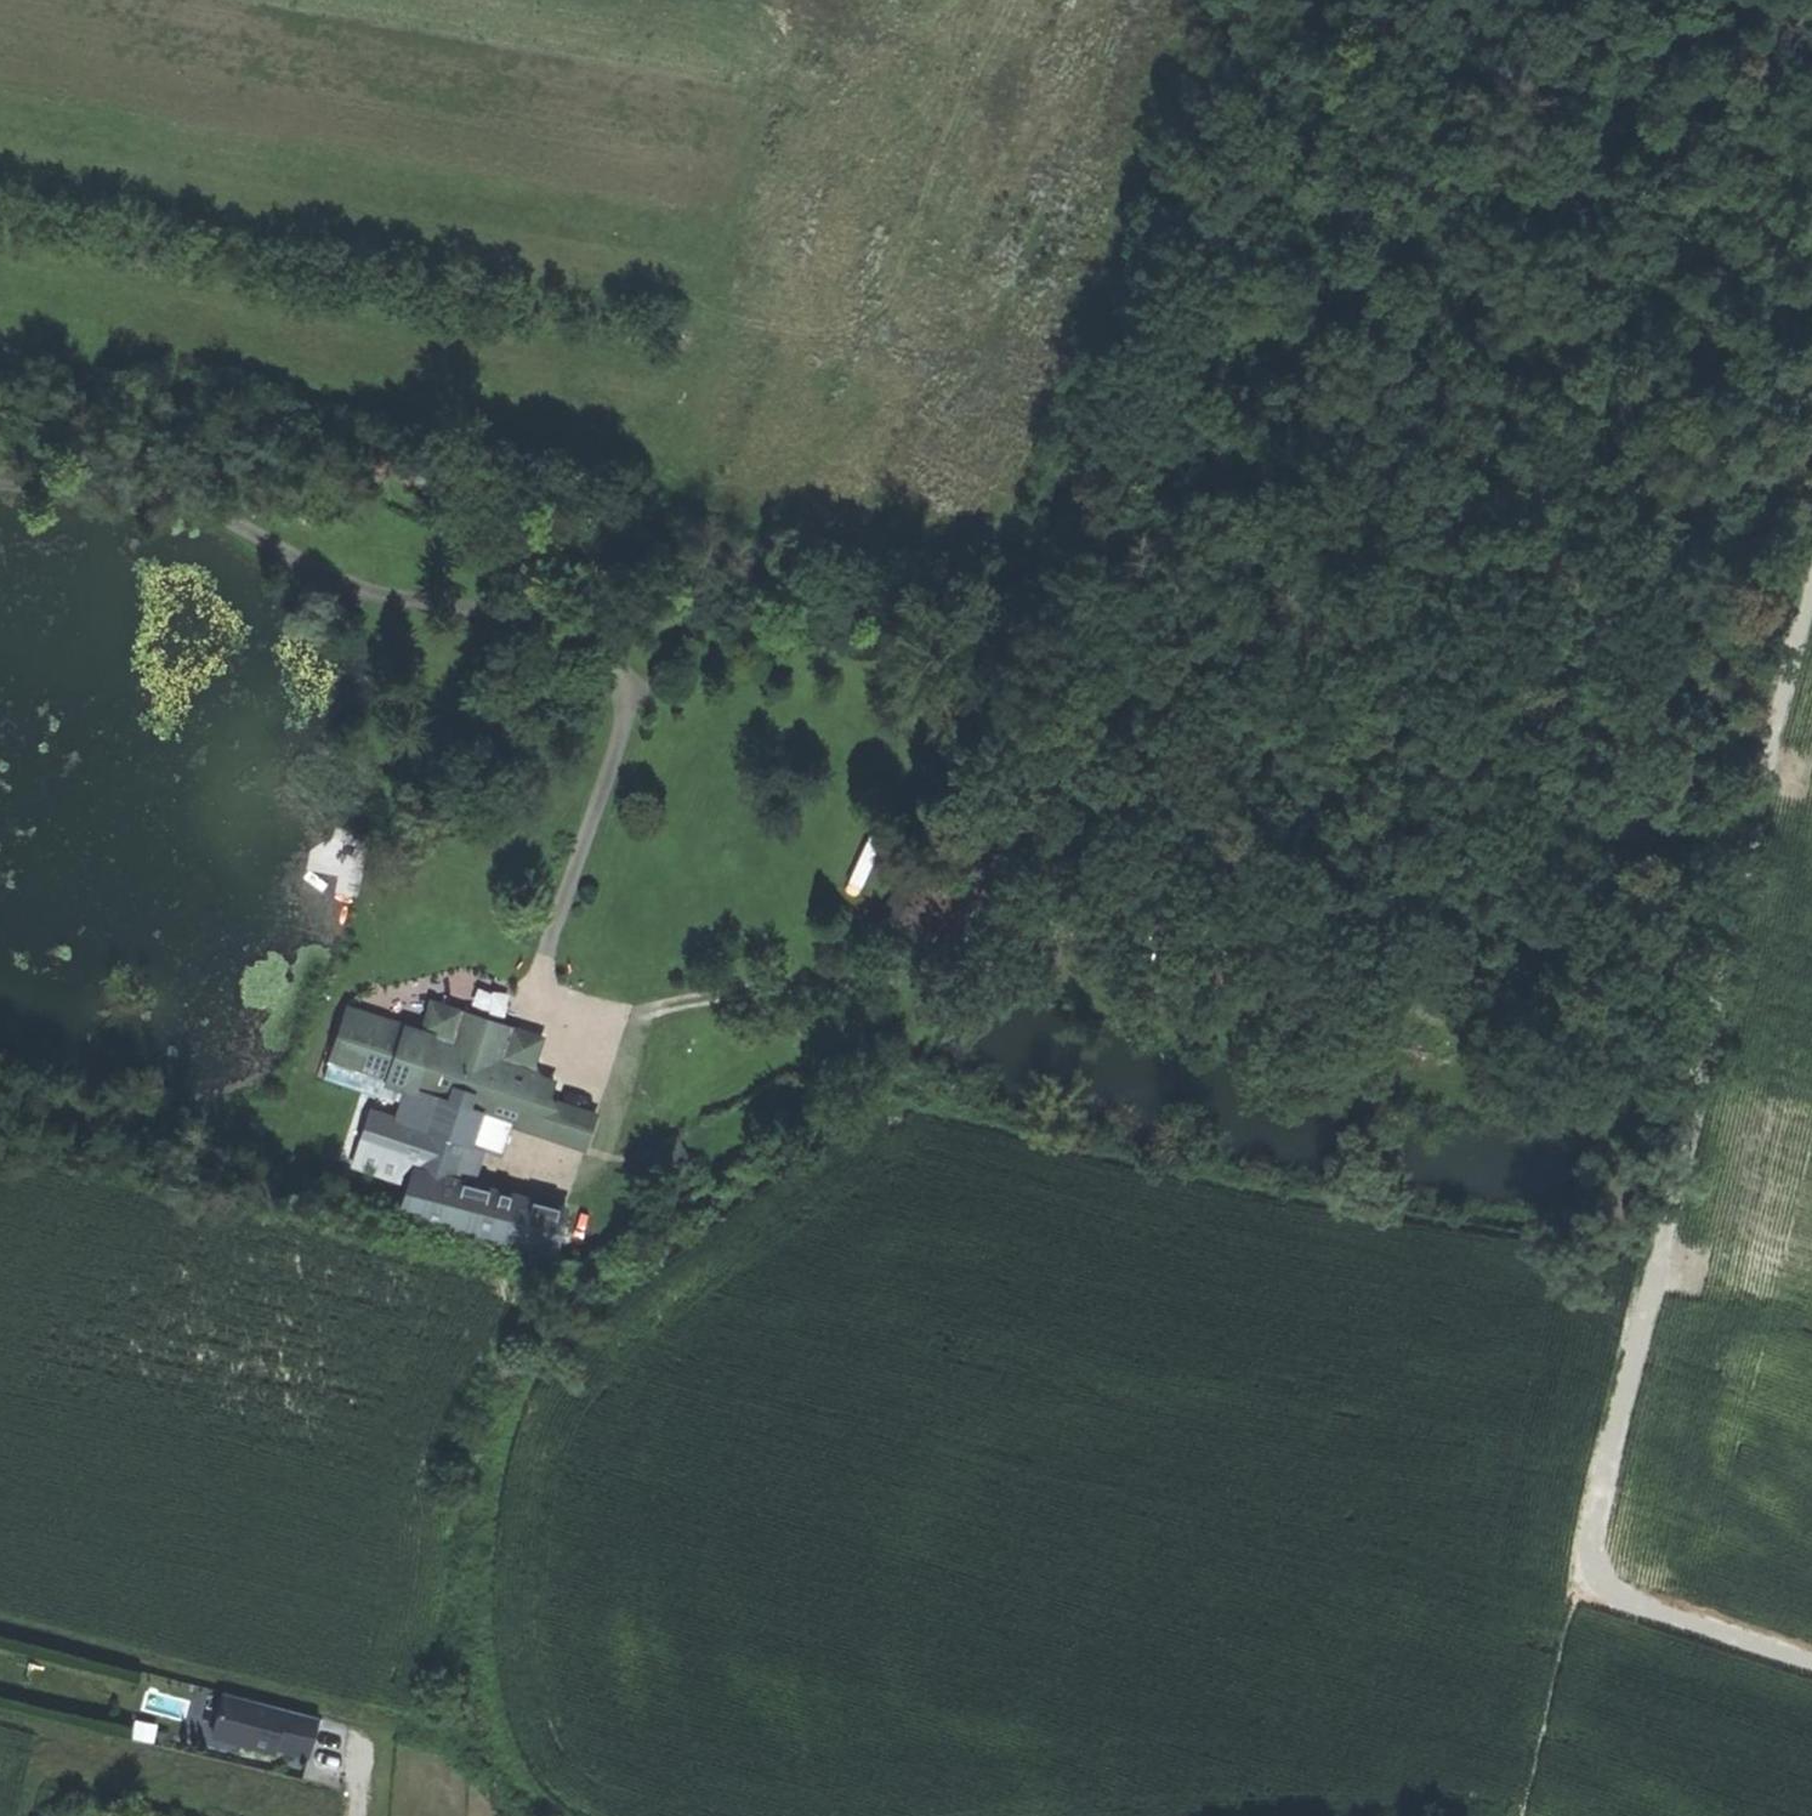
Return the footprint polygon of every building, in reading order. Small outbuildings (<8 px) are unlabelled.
[(445,1006),(434,1040),(460,1048),(471,1015),(445,1006)] [(416,1166),(414,1172),(456,1186),(480,1110),(490,1078),(496,1059),(486,1056),(490,1045),(468,1038),(464,1050),(460,1048),(434,1040),(345,1013),(330,1063),(431,1095),(421,1128),(371,1112),(359,1148),(416,1166)] [(530,1033),(471,1015),(460,1048),(464,1050),(468,1038),(490,1045),(486,1056),(496,1059),(490,1078),(512,1085),(502,1117),(583,1142),(591,1118),(542,1103),(549,1080),(531,1075),(543,1037),(530,1033)] [(512,1085),(490,1078),(480,1110),(502,1117),(512,1085)] [(401,1213),(550,1259),(562,1219),(456,1186),(414,1172),(401,1213)] [(219,1700),(209,1739),(305,1762),(314,1723),(219,1700)]
